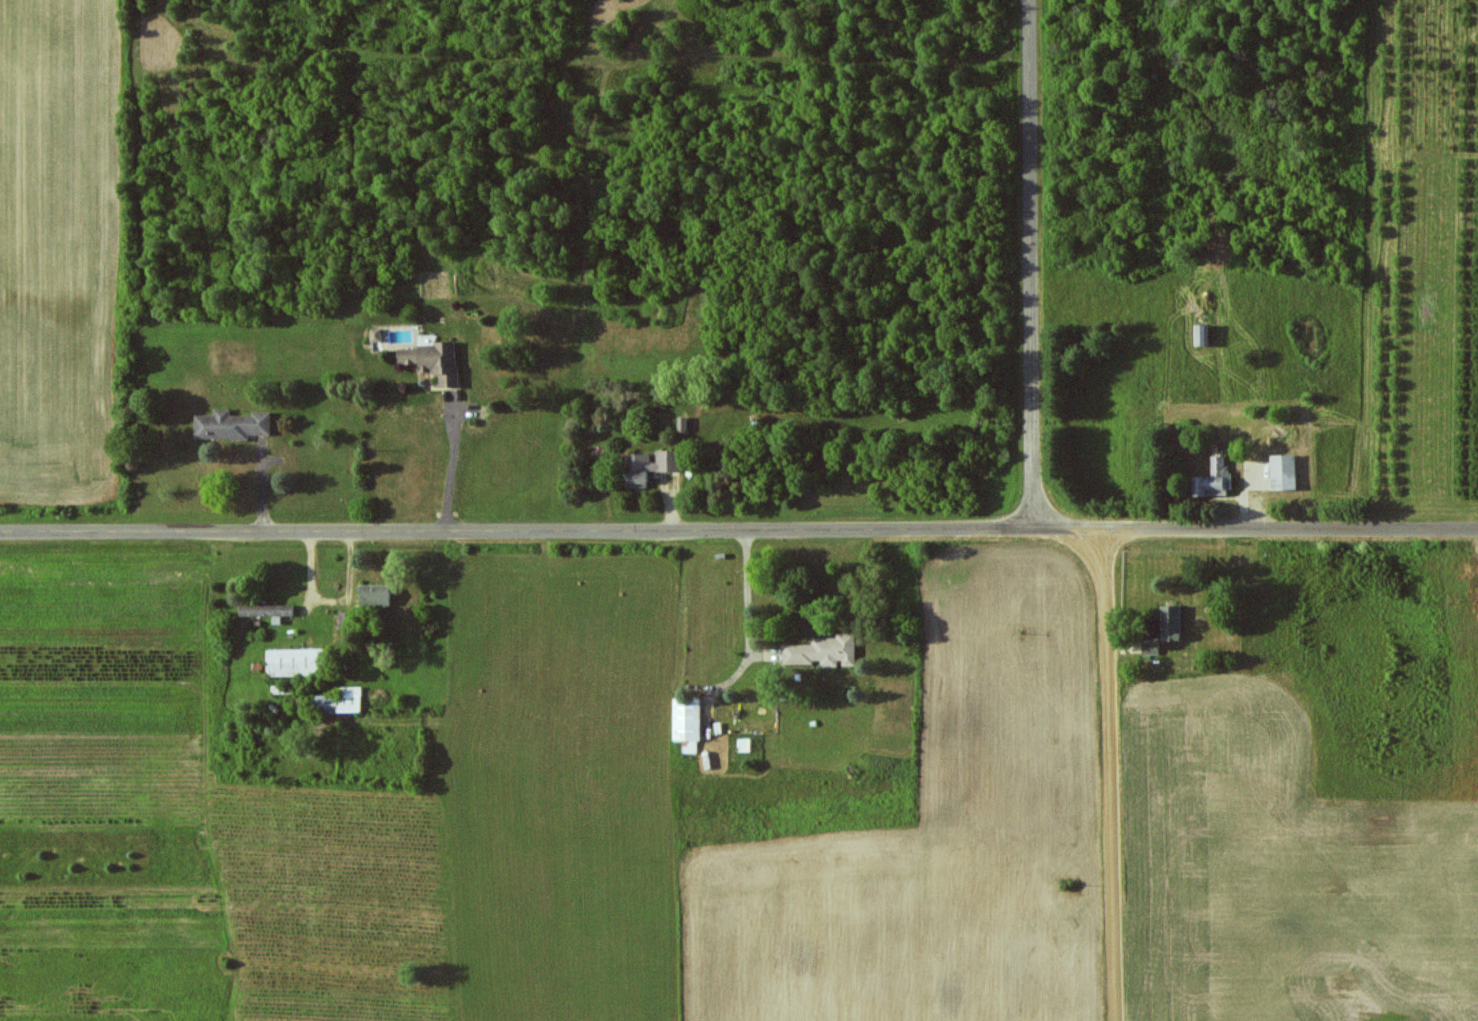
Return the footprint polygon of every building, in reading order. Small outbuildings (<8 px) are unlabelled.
[(398,346),(399,364),(421,364),(421,374),(440,373),(441,388),(458,387),(457,344),(398,346)] [(271,411),(252,411),(252,415),(230,415),(230,408),(214,408),(214,415),(195,415),(195,439),(248,439),(248,435),(271,435),(271,411)] [(649,488),(649,471),(682,472),(682,451),(658,451),(657,462),(651,462),(651,454),(630,454),(630,488),(649,488)] [(1272,456),(1273,490),(1298,490),(1297,455),(1272,456)] [(1195,477),(1195,494),(1229,494),(1229,457),(1213,457),(1213,477),(1195,477)] [(392,585),(362,584),(361,605),(391,605),(392,585)] [(240,617),(273,616),(273,622),(281,622),(281,617),(292,616),(292,604),(240,606),(240,617)] [(1163,607),(1164,642),(1183,642),(1182,606),(1163,607)] [(784,664),(821,664),(822,668),(841,667),(856,666),(856,634),(838,634),(838,638),(812,638),(812,644),(783,645),(784,664)] [(1160,654),(1160,639),(1143,640),(1143,655),(1160,654)] [(268,649),(268,676),(323,675),(323,648),(268,649)] [(362,712),(362,686),(339,687),(339,695),(314,696),(315,713),(362,712)] [(674,741),(683,742),(683,753),(700,753),(701,700),(675,699),(674,741)]
